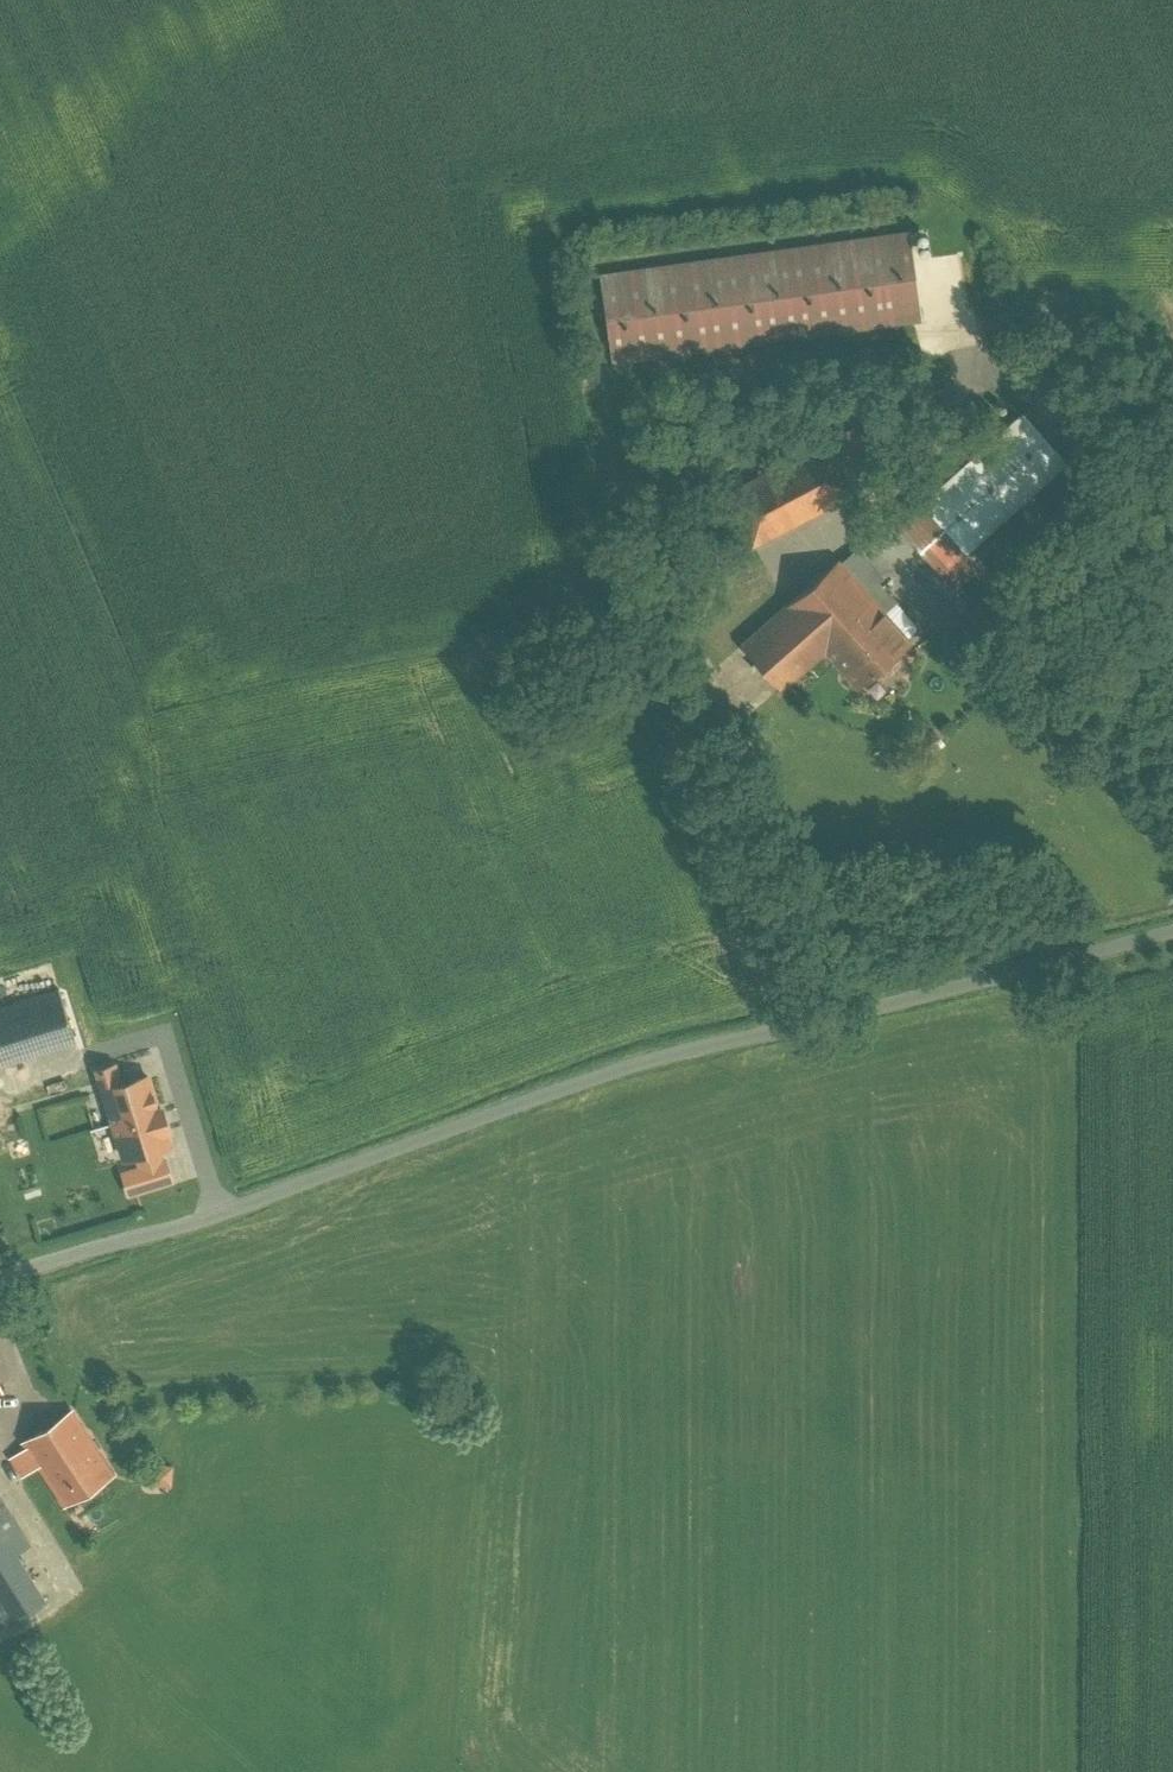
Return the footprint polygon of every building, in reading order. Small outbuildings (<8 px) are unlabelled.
[(908,233),(602,275),(614,365),(921,323),(908,233)] [(1019,416),(894,527),(951,591),(975,570),(962,554),(1062,464),(1019,416)] [(719,496),(747,548),(857,490),(829,437),(719,496)] [(738,628),(789,693),(808,679),(828,662),(848,688),(912,638),(842,548),(745,623),(738,628)] [(3,1061),(75,1039),(59,988),(0,1007),(0,1053),(3,1061)] [(153,1073),(99,1089),(121,1159),(175,1142),(153,1073)] [(111,1476),(70,1412),(24,1441),(27,1445),(8,1457),(21,1478),(40,1465),(66,1505),(111,1476)] [(158,1474),(164,1485),(183,1475),(177,1464),(158,1474)] [(46,1600),(27,1569),(17,1553),(25,1548),(17,1536),(23,1532),(0,1496),(0,1626),(2,1628),(46,1600)]
